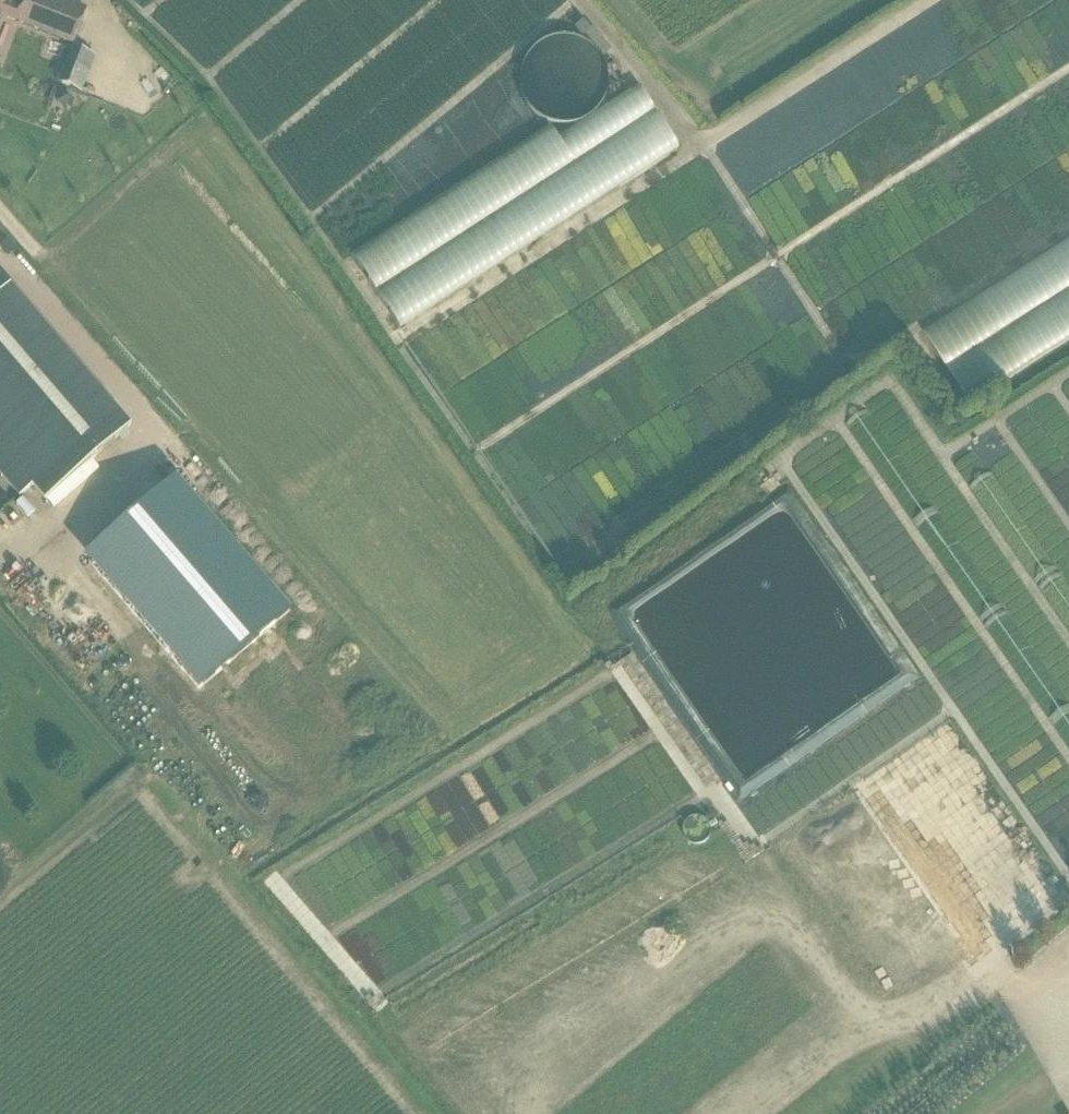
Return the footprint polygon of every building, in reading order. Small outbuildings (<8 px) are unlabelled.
[(86,10),(62,0),(24,0),(21,7),(2,0),(0,0),(0,23),(2,17),(72,45),(86,10)] [(564,137),(561,133),(359,252),(404,329),(692,159),(649,87),(564,137)] [(0,245),(0,248),(8,257),(16,250),(7,240),(0,245)] [(1068,340),(1068,240),(926,320),(969,396),(1068,340)] [(21,497),(33,486),(46,500),(132,426),(12,286),(0,296),(0,473),(21,497)] [(857,426),(1068,751),(1068,579),(1001,475),(972,494),(1029,580),(1002,597),(880,411),(857,426)] [(167,456),(79,537),(199,667),(287,586),(167,456)] [(746,524),(731,563),(762,575),(759,584),(776,590),(782,574),(774,571),(786,540),(746,524)]
